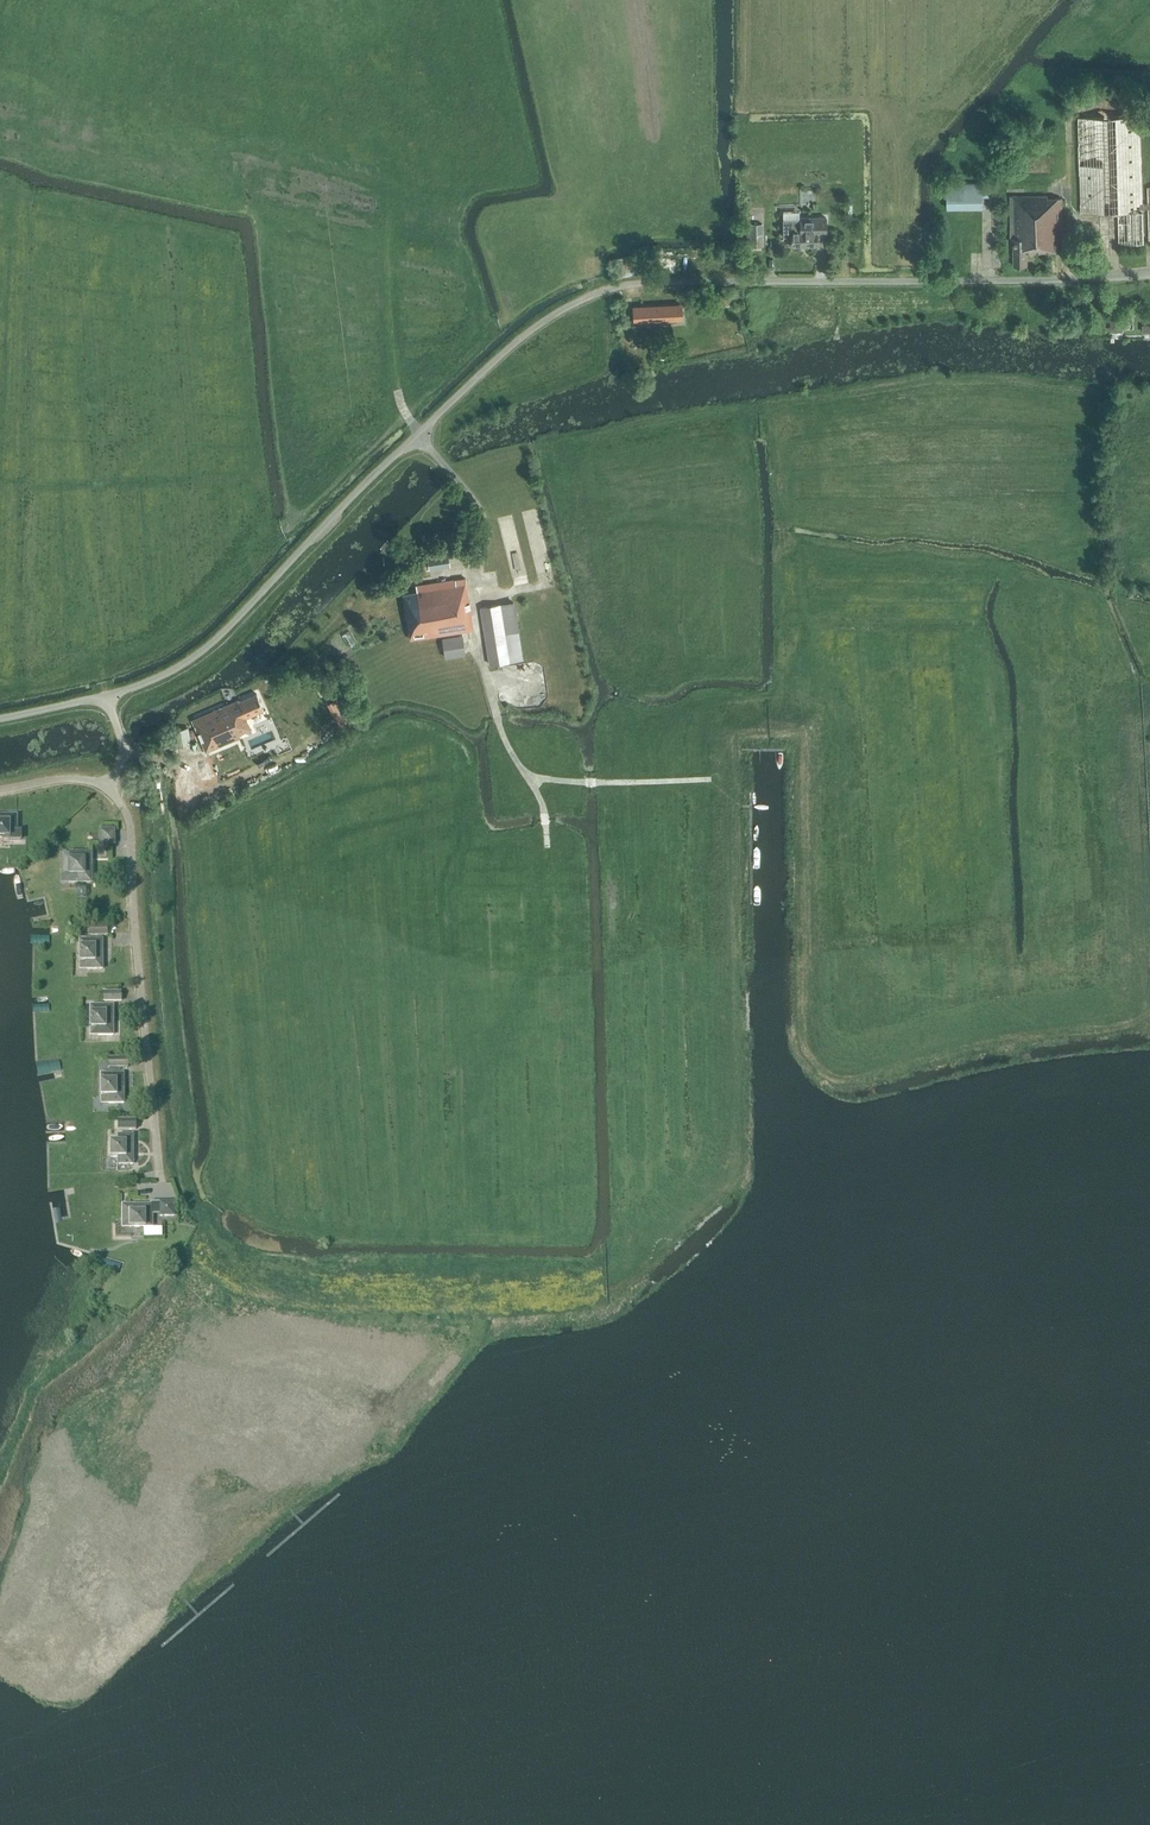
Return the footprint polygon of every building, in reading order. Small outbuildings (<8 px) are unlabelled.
[(1140,114),(1078,117),(1081,212),(1099,212),(1118,211),(1119,242),(1144,240),(1143,208),(1143,203),(1140,114)] [(950,183),(950,208),(981,208),(982,198),(989,198),(989,184),(987,184),(950,183)] [(1048,198),(1048,196),(1010,196),(1010,239),(1014,239),(1014,265),(1027,265),(1027,252),(1063,251),(1062,198),(1048,198)] [(826,232),(826,218),(783,219),(783,236),(791,236),(791,247),(817,246),(817,232),(826,232)] [(750,224),(750,246),(763,246),(762,223),(750,224)] [(1079,244),(1091,244),(1091,226),(1079,226),(1079,244)] [(628,256),(622,257),(626,275),(632,274),(628,256)] [(681,304),(634,307),(634,321),(682,318),(681,304)] [(1128,328),(1128,315),(1119,315),(1119,312),(1111,312),(1110,327),(1128,328)] [(648,323),(630,326),(635,354),(653,351),(648,323)] [(535,535),(529,537),(534,553),(540,551),(535,535)] [(430,569),(451,566),(448,551),(427,554),(430,569)] [(466,578),(443,581),(416,586),(417,591),(403,594),(411,639),(474,629),(466,578)] [(500,604),(481,607),(490,664),(509,660),(500,604)] [(344,632),(349,644),(357,641),(352,629),(344,632)] [(445,657),(466,654),(463,635),(442,637),(445,657)] [(228,704),(192,719),(206,751),(241,736),(239,731),(250,726),(246,717),(264,710),(257,693),(229,705),(228,704)] [(191,725),(173,726),(173,743),(192,743),(191,725)] [(295,736),(298,744),(310,739),(307,731),(295,736)] [(196,784),(216,780),(212,756),(192,760),(196,784)] [(16,830),(16,816),(0,816),(0,838),(16,838),(16,830)] [(103,844),(116,844),(116,831),(102,831),(103,844)] [(62,883),(69,883),(91,883),(91,853),(69,853),(69,875),(62,875),(62,883)] [(89,936),(108,935),(108,925),(89,925),(89,936)] [(80,947),(80,962),(87,962),(87,970),(102,969),(102,940),(87,940),(87,947),(80,947)] [(103,1002),(122,1001),(122,991),(103,991),(103,1002)] [(112,1036),(112,1006),(90,1006),(90,1028),(98,1028),(98,1036),(112,1036)] [(107,1068),(128,1068),(128,1058),(107,1058),(107,1068)] [(101,1082),(101,1096),(108,1096),(108,1104),(123,1104),(123,1074),(108,1074),(108,1082),(101,1082)] [(135,1120),(118,1120),(118,1130),(135,1130),(135,1120)] [(132,1165),(132,1135),(118,1135),(118,1143),(110,1143),(110,1157),(118,1157),(118,1165),(132,1165)] [(151,1205),(122,1205),(122,1220),(129,1220),(130,1227),(144,1227),(144,1220),(152,1220),(151,1214),(159,1214),(159,1202),(152,1202),(151,1205)] [(159,1214),(159,1217),(175,1217),(175,1202),(159,1202),(159,1214)] [(171,1226),(161,1226),(161,1236),(171,1235),(171,1226)] [(102,1258),(100,1266),(121,1269),(122,1262),(102,1258)]
